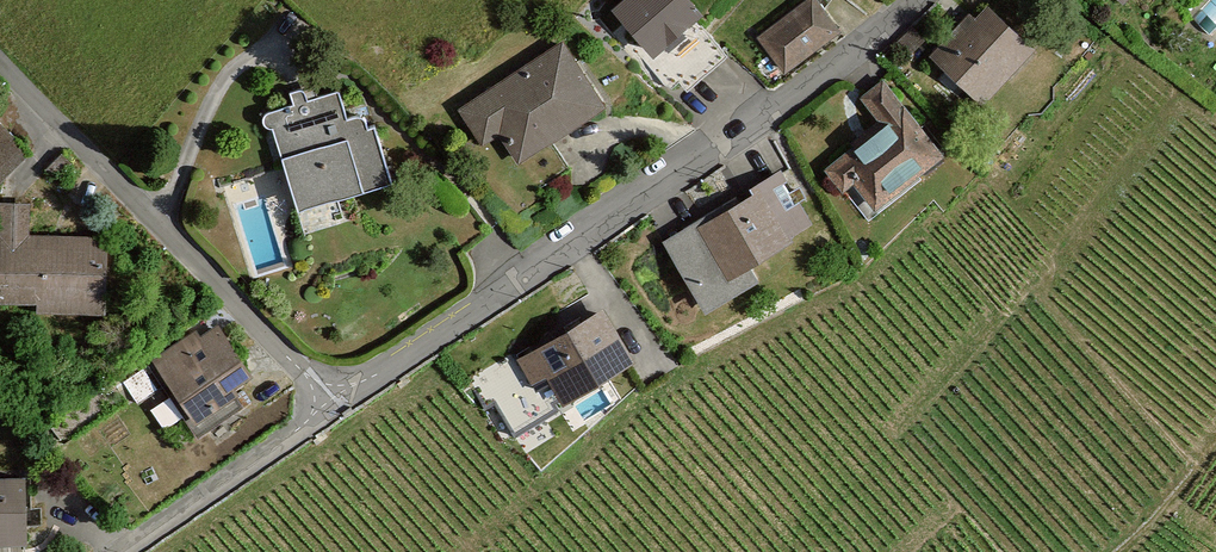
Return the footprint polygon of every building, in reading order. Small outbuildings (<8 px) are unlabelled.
[(613,10),(654,59),(699,20),(682,0),(625,0),(613,10)] [(753,44),(779,78),(844,29),(821,0),(811,0),(753,44)] [(1124,9),(1133,0),(1115,0),(1124,9)] [(930,60),(986,113),(1042,54),(986,1),(930,60)] [(562,43),(457,111),(486,156),(509,142),(523,164),(606,111),(562,43)] [(260,102),(296,225),(398,195),(362,72),(260,102)] [(884,133),(830,173),(868,225),(954,162),(889,74),(857,98),(884,133)] [(27,152),(0,124),(0,177),(27,152)] [(777,169),(693,235),(738,291),(822,225),(777,169)] [(105,237),(29,239),(28,202),(0,202),(0,322),(107,320),(105,237)] [(603,304),(516,361),(554,418),(641,362),(603,304)] [(152,366),(199,438),(267,394),(219,322),(152,366)] [(22,477),(0,476),(0,551),(21,551),(22,477)]
